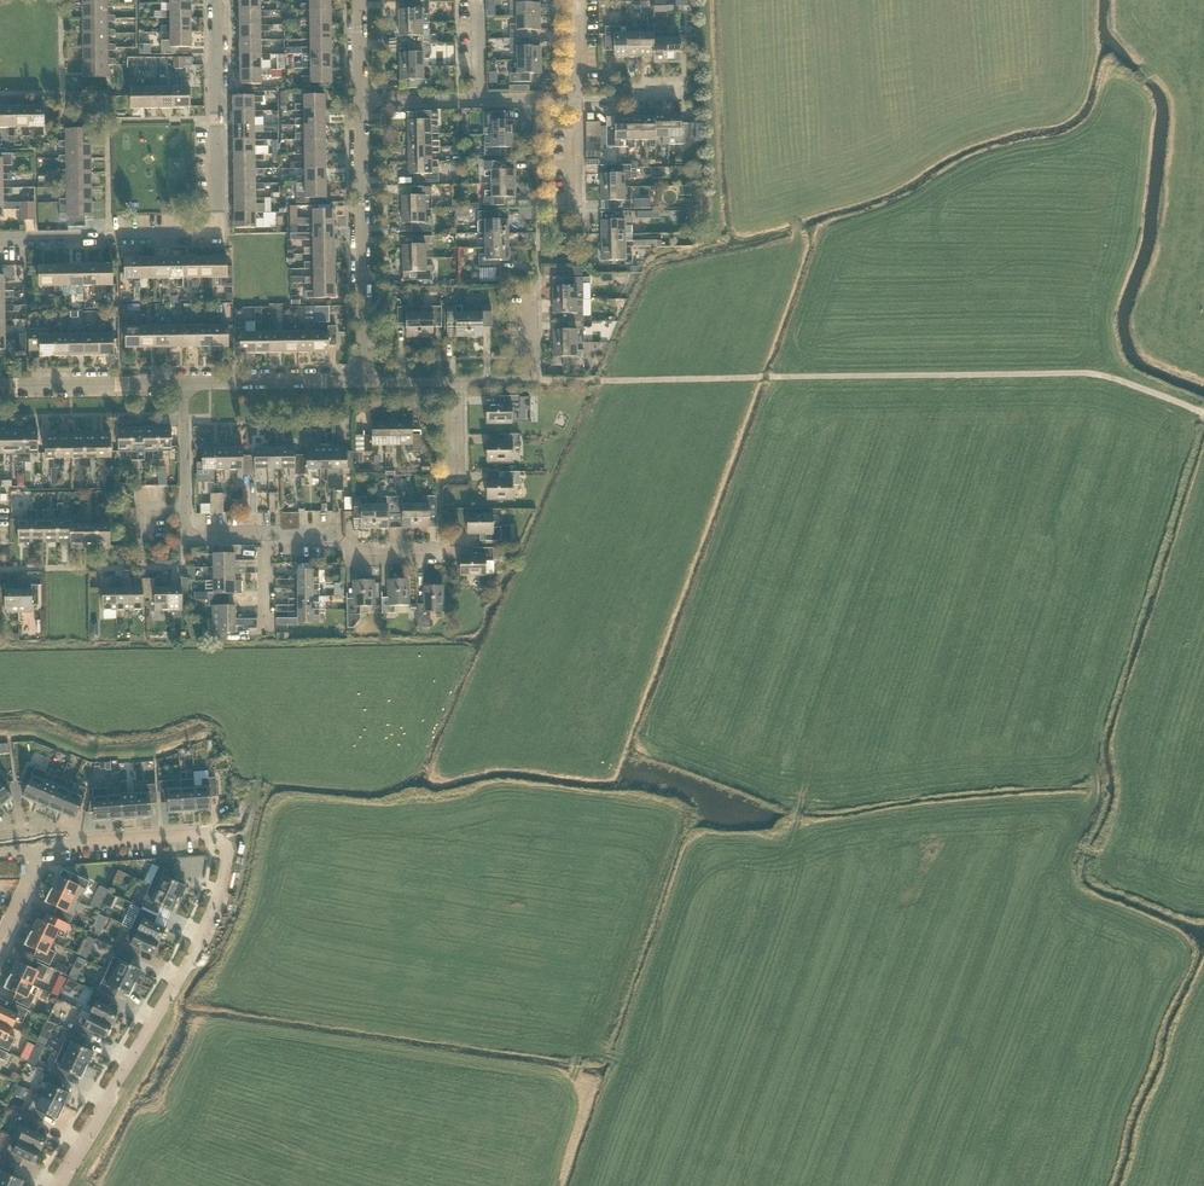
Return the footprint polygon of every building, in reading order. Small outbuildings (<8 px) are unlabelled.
[(261,11),(260,3),(269,3),(269,0),(240,0),(240,11),(261,11)] [(310,11),(331,10),(330,0),(310,0),(310,4),(301,4),(301,10),(310,10),(310,11)] [(510,9),(510,17),(517,17),(540,17),(540,3),(526,3),(526,0),(510,0),(510,9)] [(429,1),(413,1),(413,9),(399,9),(399,23),(429,23),(429,1)] [(170,18),(191,17),(191,3),(170,3),(170,11),(161,11),(161,18),(170,18)] [(83,4),(84,19),(115,18),(115,16),(107,15),(107,7),(115,7),(115,4),(83,4)] [(310,25),(331,25),(331,10),(310,11),(310,18),(301,19),(301,25),(310,25)] [(240,11),(240,26),(261,25),(261,17),(270,17),(269,11),(261,11),(240,11)] [(191,32),(191,17),(170,18),(170,25),(161,26),(161,32),(170,32),(171,32),(191,32)] [(510,39),(527,39),(527,30),(540,30),(540,17),(517,17),(517,24),(510,25),(510,39)] [(84,19),(84,33),(115,33),(115,30),(107,29),(107,21),(115,21),(115,18),(84,19)] [(430,44),(429,30),(429,23),(399,23),(400,37),(413,37),(413,45),(430,44)] [(261,25),(240,26),(240,40),(261,40),(261,32),(270,31),(270,25),(261,25)] [(331,39),(331,25),(310,25),(310,33),(302,33),(302,40),(310,39),(331,39)] [(641,57),(654,56),(654,31),(654,25),(648,25),(648,33),(641,33),(641,57)] [(628,57),(641,57),(641,33),(633,33),(633,26),(627,26),(627,27),(628,57)] [(627,27),(620,27),(605,27),(606,43),(614,43),(614,57),(628,57),(627,27)] [(654,62),(667,62),(667,32),(660,32),(660,31),(654,31),(654,56),(654,62)] [(161,41),(161,47),(162,54),(178,54),(178,47),(191,47),(191,32),(171,32),(170,32),(170,41),(161,41)] [(684,32),(675,32),(667,32),(667,62),(681,62),(681,39),(684,39),(684,32)] [(84,33),(84,48),(115,47),(115,44),(107,43),(107,35),(115,35),(115,33),(84,33)] [(302,54),(310,54),(331,54),(331,39),(310,39),(310,48),(302,48),(302,54)] [(503,45),(511,45),(511,53),(517,53),(517,60),(541,60),(540,47),(527,47),(527,39),(510,39),(503,39),(503,45)] [(261,55),(262,55),(261,46),(270,46),(270,40),(261,40),(240,40),(240,55),(261,54),(261,55)] [(400,53),(400,67),(423,66),(423,59),(430,59),(430,44),(413,45),(413,53),(400,53)] [(84,48),(84,62),(115,62),(115,59),(108,58),(107,50),(115,50),(115,47),(84,48)] [(241,69),(262,69),(261,61),(270,61),(270,55),(262,55),(261,55),(261,54),(240,55),(241,69)] [(286,65),(285,54),(276,55),(277,66),(286,65)] [(302,69),(310,69),(310,68),(331,68),(331,54),(310,54),(310,62),(302,63),(302,69)] [(174,58),(174,69),(182,69),(182,66),(192,66),(192,57),(174,58)] [(532,82),(532,74),(541,74),(541,60),(517,60),(517,68),(511,68),(511,82),(532,82)] [(115,62),(84,62),(84,77),(108,77),(108,64),(115,64),(115,62)] [(423,66),(400,67),(400,80),(414,80),(414,88),(430,88),(430,74),(423,74),(423,66)] [(310,68),(310,69),(310,76),(302,76),(302,83),(311,83),(332,83),(331,68),(310,68)] [(262,69),(241,69),(241,84),(262,84),(262,75),(270,75),(270,69),(262,69)] [(146,108),(161,108),(160,87),(152,87),(152,78),(146,78),(146,88),(146,108)] [(161,108),(175,108),(175,87),(167,87),(167,78),(160,78),(160,87),(161,108)] [(175,87),(175,108),(190,108),(190,87),(181,87),(181,78),(175,78),(175,87)] [(131,109),(146,108),(146,88),(138,88),(138,79),(131,79),(131,88),(131,109)] [(296,111),(304,111),(325,111),(325,95),(304,96),(304,104),(295,105),(296,111)] [(255,112),(255,111),(255,103),(263,103),(263,97),(255,97),(255,96),(233,97),(234,112),(255,112)] [(29,128),(29,106),(14,107),(15,128),(23,128),(23,137),(25,136),(29,136),(29,128)] [(44,106),(29,106),(29,128),(37,128),(37,136),(44,136),(44,128),(44,106)] [(14,107),(0,107),(0,114),(0,128),(8,128),(9,137),(10,137),(15,137),(15,128),(14,107)] [(234,126),(255,126),(255,117),(263,117),(263,111),(255,111),(255,112),(234,112),(234,126)] [(296,126),(305,125),(325,125),(325,111),(304,111),(304,119),(296,119),(296,126)] [(408,121),(408,134),(432,134),(432,126),(438,126),(438,112),(422,112),(422,120),(408,121)] [(491,134),(514,134),(514,120),(505,120),(505,112),(484,112),(484,134),(491,134)] [(669,145),(669,144),(668,114),(655,114),(655,117),(655,137),(663,137),(663,145),(669,145)] [(682,114),(675,114),(668,114),(669,144),(676,144),(685,144),(686,136),(682,136),(682,114)] [(61,125),(61,117),(48,118),(48,126),(61,125)] [(629,147),(628,117),(615,117),(615,131),(601,131),(601,147),(628,147),(629,147)] [(642,117),(628,117),(629,147),(628,147),(628,148),(634,148),(634,140),(642,140),(642,117)] [(655,148),(655,137),(655,117),(642,117),(642,140),(649,140),(649,148),(655,148)] [(687,123),(688,137),(696,137),(696,123),(687,123)] [(705,123),(696,123),(696,137),(696,140),(705,140),(705,123)] [(325,125),(305,125),(305,133),(296,134),(296,140),(305,140),(326,140),(325,125)] [(263,126),(255,126),(234,126),(234,141),(255,141),(255,132),(264,132),(263,126)] [(59,141),(59,144),(90,143),(90,129),(67,129),(67,141),(59,141)] [(408,148),(440,147),(440,141),(432,141),(432,134),(408,134),(408,148)] [(514,147),(514,134),(491,134),(491,142),(484,142),(485,156),(501,156),(501,148),(514,147)] [(255,155),(255,147),(264,147),(264,140),(255,141),(234,141),(234,155),(255,155)] [(305,140),(305,148),(296,148),(296,155),(305,155),(305,154),(326,154),(326,140),(305,140)] [(59,156),(59,158),(90,158),(90,143),(59,144),(59,146),(67,148),(67,156),(59,156)] [(440,153),(440,147),(408,148),(408,161),(432,160),(432,153),(440,153)] [(12,166),(12,154),(0,154),(0,174),(3,174),(3,166),(12,166)] [(305,162),(296,162),(291,162),(291,169),(305,169),(326,168),(326,154),(305,154),(305,155),(305,162)] [(255,169),(256,169),(255,161),(264,161),(264,155),(255,155),(234,155),(234,170),(255,169)] [(59,170),(59,173),(91,172),(90,158),(59,158),(59,161),(67,162),(67,170),(59,170)] [(432,160),(408,161),(409,174),(422,174),(422,182),(439,182),(439,168),(432,168),(432,160)] [(492,184),(515,184),(515,170),(501,170),(501,162),(485,162),(485,176),(492,176),(492,184)] [(601,187),(624,187),(624,179),(631,179),(631,165),(614,165),(614,174),(601,174),(601,187)] [(305,169),(305,177),(296,177),(296,178),(297,184),(305,183),(326,183),(326,168),(305,169)] [(234,170),(235,184),(247,184),(255,185),(256,184),(256,176),(264,176),(264,169),(256,169),(255,169),(234,170)] [(59,184),(59,187),(91,187),(91,172),(59,173),(59,176),(67,177),(67,184),(59,184)] [(450,183),(460,183),(460,172),(450,172),(450,183)] [(0,174),(0,189),(4,189),(4,188),(3,180),(12,180),(12,174),(3,174),(0,174)] [(311,198),(327,198),(326,183),(305,183),(297,184),(297,203),(311,203),(311,198)] [(247,184),(235,184),(235,199),(256,198),(256,199),(256,190),(264,190),(264,185),(264,184),(256,184),(255,185),(247,184)] [(515,197),(515,184),(492,184),(492,191),(485,191),(485,206),(502,206),(502,197),(515,197)] [(60,199),(60,202),(91,202),(91,187),(59,187),(60,190),(67,191),(67,199),(60,199)] [(432,209),(432,202),(432,187),(415,188),(415,196),(402,196),(402,210),(425,209),(432,209)] [(624,195),(624,187),(601,187),(601,201),(615,201),(615,209),(631,209),(631,194),(624,195)] [(4,188),(4,189),(0,189),(0,203),(4,203),(4,195),(12,194),(12,188),(4,188)] [(264,213),(264,204),(264,199),(256,199),(256,198),(235,199),(235,213),(264,213)] [(4,210),(23,209),(23,220),(35,219),(35,202),(4,203),(0,203),(0,218),(4,218),(4,210)] [(91,202),(60,202),(60,204),(68,206),(68,213),(60,214),(60,219),(68,220),(68,216),(91,216),(91,202)] [(425,217),(425,209),(402,210),(402,223),(416,223),(416,231),(432,231),(432,217),(425,217)] [(304,226),(313,226),(334,225),(333,210),(313,211),(313,220),(304,220),(304,226)] [(485,226),(485,233),(485,234),(508,233),(508,220),(495,220),(495,211),(478,212),(478,226),(485,226)] [(632,233),(631,212),(615,212),(615,220),(602,220),(602,234),(625,234),(625,233),(632,233)] [(637,212),(637,221),(647,221),(647,212),(637,212)] [(264,213),(235,213),(235,228),(256,228),(256,219),(264,219),(264,214),(264,213)] [(334,240),(334,225),(313,226),(313,234),(291,235),(291,241),(313,240),(334,240)] [(476,234),(461,234),(461,233),(455,233),(455,242),(461,242),(461,240),(476,240),(476,234)] [(485,239),(485,247),(509,247),(508,233),(485,234),(485,233),(477,233),(477,239),(485,239)] [(625,247),(633,247),(633,241),(625,241),(625,234),(602,234),(602,247),(625,247)] [(403,245),(403,259),(426,258),(426,251),(433,251),(432,236),(416,236),(416,245),(403,245)] [(334,254),(334,240),(313,240),(313,249),(305,249),(305,255),(313,255),(334,254)] [(509,247),(485,247),(486,254),(479,254),(479,269),(495,269),(495,260),(509,260),(509,247)] [(625,254),(625,247),(602,247),(602,261),(625,260),(625,264),(632,264),(632,254),(625,254)] [(335,269),(334,254),(313,255),(314,263),(305,264),(305,270),(313,269),(314,269),(335,269)] [(183,279),(183,257),(169,258),(169,279),(176,279),(177,288),(183,288),(183,279)] [(191,279),(191,287),(191,294),(198,294),(198,278),(197,257),(183,257),(183,279),(191,279)] [(212,257),(197,257),(198,278),(206,278),(206,287),(213,287),(212,257)] [(232,267),(227,267),(227,257),(212,257),(213,287),(221,287),(233,286),(232,267)] [(140,279),(140,258),(125,258),(125,279),(133,279),(133,288),(140,288),(140,279)] [(140,258),(140,279),(148,279),(148,288),(154,288),(154,279),(155,279),(154,258),(140,258)] [(169,279),(169,258),(154,258),(155,279),(163,279),(163,288),(169,288),(169,279)] [(426,258),(403,259),(403,272),(417,272),(417,280),(433,280),(433,266),(426,266),(426,258)] [(98,265),(98,286),(106,286),(106,295),(112,295),(112,286),(113,285),(113,264),(98,265)] [(54,287),(54,265),(39,265),(39,268),(39,273),(39,287),(48,286),(48,296),(54,296),(54,287)] [(54,265),(54,287),(63,286),(63,296),(69,295),(69,287),(69,286),(69,265),(54,265)] [(83,286),(83,265),(69,265),(69,286),(69,287),(77,286),(77,295),(83,295),(83,286)] [(98,286),(98,265),(83,265),(83,286),(91,286),(91,295),(98,295),(98,286)] [(5,291),(5,283),(13,283),(13,266),(0,266),(0,291),(5,291)] [(305,284),(314,284),(335,283),(335,269),(314,269),(313,269),(314,278),(305,278),(305,284)] [(583,300),(583,292),(583,284),(590,284),(590,278),(567,278),(567,286),(553,286),(553,300),(577,300),(583,300)] [(314,284),(314,292),(305,293),(305,298),(314,298),(314,299),(335,298),(335,283),(314,284)] [(5,291),(0,291),(0,306),(5,306),(5,297),(14,297),(14,291),(5,291)] [(299,304),(299,296),(291,296),(291,305),(299,304)] [(567,322),(583,321),(583,307),(577,307),(577,300),(553,300),(554,314),(567,313),(567,322)] [(5,320),(5,312),(14,311),(14,305),(5,306),(0,306),(0,320),(5,320)] [(470,336),(469,313),(462,313),(462,306),(447,307),(447,323),(456,323),(456,336),(470,336)] [(477,313),(469,313),(470,336),(483,336),(483,323),(491,322),(491,306),(477,306),(477,313)] [(305,313),(305,323),(313,323),(314,323),(314,307),(307,307),(307,313),(305,313)] [(406,337),(420,337),(420,314),(412,314),(412,307),(398,307),(398,324),(406,324),(406,337)] [(420,314),(420,337),(434,337),(433,323),(442,323),(441,307),(427,307),(427,314),(420,314)] [(213,346),(213,326),(205,326),(204,317),(198,317),(198,326),(199,346),(213,346)] [(213,326),(213,346),(228,346),(228,326),(219,326),(219,317),(213,317),(213,326)] [(141,327),(140,327),(132,327),(132,318),(126,318),(126,327),(126,348),(141,348),(141,327)] [(140,318),(140,327),(141,327),(141,348),(155,347),(155,335),(155,327),(146,327),(146,318),(140,318)] [(155,318),(155,327),(155,335),(155,347),(170,347),(169,326),(161,326),(161,318),(155,318)] [(184,347),(184,326),(176,326),(175,318),(169,318),(169,326),(170,347),(184,347)] [(199,346),(198,326),(190,326),(190,318),(184,318),(184,326),(184,347),(199,346)] [(5,320),(0,320),(0,335),(5,334),(5,326),(14,326),(14,320),(5,320)] [(584,336),(583,321),(567,322),(567,330),(554,330),(554,344),(577,343),(577,336),(584,336)] [(241,343),(241,353),(256,353),(255,333),(247,333),(247,323),(235,323),(236,343),(241,343)] [(285,353),(299,352),(299,332),(290,332),(290,323),(284,323),(284,332),(285,353)] [(299,323),(299,332),(299,352),(314,352),(313,332),(305,332),(305,323),(299,323)] [(328,332),(319,332),(319,323),(314,323),(313,323),(313,332),(314,352),(329,352),(328,345),(336,345),(336,326),(328,326),(328,332)] [(270,333),(261,333),(261,324),(255,324),(255,333),(256,353),(270,353),(270,333)] [(285,353),(284,332),(276,333),(275,324),(269,324),(270,333),(270,353),(285,353)] [(55,335),(55,356),(70,356),(69,335),(70,335),(61,335),(61,326),(55,326),(55,335)] [(70,326),(70,335),(69,335),(70,356),(84,356),(84,335),(76,335),(76,326),(70,326)] [(99,335),(90,335),(90,326),(84,326),(84,335),(84,356),(98,355),(98,335),(99,335)] [(98,326),(99,335),(98,335),(98,355),(113,355),(113,335),(105,335),(105,326),(98,326)] [(29,351),(40,350),(40,356),(55,356),(55,335),(48,336),(48,329),(29,330),(29,351)] [(14,341),(14,351),(25,351),(25,334),(5,335),(5,334),(0,335),(0,350),(5,349),(5,341),(14,341)] [(577,351),(577,343),(554,344),(554,357),(567,357),(568,365),(584,365),(584,351),(577,351)] [(504,404),(499,404),(486,405),(486,422),(512,422),(512,410),(520,410),(520,396),(504,396),(504,404)] [(378,445),(386,445),(386,422),(372,422),(372,436),(364,436),(364,452),(379,452),(378,445)] [(386,445),(386,453),(392,453),(392,445),(399,445),(399,422),(386,422),(386,445)] [(399,422),(399,445),(407,445),(407,452),(421,451),(421,435),(413,435),(413,422),(399,422)] [(171,428),(158,429),(158,460),(164,460),(163,451),(172,451),(171,428)] [(132,461),(132,429),(119,429),(119,452),(127,452),(127,461),(132,461)] [(145,429),(132,429),(132,461),(137,460),(137,451),(145,451),(145,429)] [(158,460),(158,429),(145,429),(145,451),(153,451),(153,460),(158,460)] [(38,430),(25,431),(25,462),(30,462),(30,453),(38,453),(38,430)] [(0,431),(0,463),(4,463),(4,454),(12,453),(12,431),(0,431)] [(12,431),(12,453),(19,453),(20,462),(25,462),(25,431),(12,431)] [(504,442),(499,442),(486,442),(487,460),(513,460),(513,448),(520,448),(520,434),(504,434),(504,442)] [(85,467),(85,435),(72,436),(72,458),(80,458),(80,467),(85,467)] [(98,435),(85,435),(85,467),(90,467),(90,458),(98,458),(98,435)] [(98,435),(98,458),(106,458),(106,467),(111,467),(111,435),(98,435)] [(54,468),(59,468),(59,436),(45,436),(46,459),(54,459),(54,468)] [(64,459),(72,458),(72,436),(59,436),(59,468),(64,468),(64,459)] [(364,452),(364,436),(356,436),(356,452),(364,452)] [(229,445),(229,448),(230,470),(238,469),(238,479),(243,479),(243,476),(249,476),(249,456),(243,456),(242,448),(234,448),(234,444),(229,445)] [(249,456),(249,476),(255,476),(255,479),(261,479),(261,469),(268,469),(269,469),(268,448),(269,448),(269,444),(263,444),(263,448),(255,448),(255,456),(249,456)] [(269,469),(268,469),(268,479),(274,479),(273,469),(282,469),(281,444),(276,444),(276,448),(269,448),(268,448),(269,469)] [(295,475),(301,475),(301,455),(295,455),(295,447),(286,448),(286,444),(281,444),(282,469),(290,469),(290,478),(295,478),(295,475)] [(209,470),(217,470),(216,445),(211,445),(211,449),(203,449),(203,480),(209,479),(209,470)] [(229,448),(221,449),(221,445),(216,445),(217,470),(225,470),(225,479),(230,479),(230,470),(229,448)] [(301,455),(301,475),(308,475),(308,470),(321,469),(320,447),(307,447),(307,455),(301,455)] [(320,447),(321,469),(327,469),(327,479),(334,479),(333,447),(320,447)] [(347,452),(347,447),(333,447),(334,491),(344,491),(343,475),(340,475),(340,469),(354,469),(353,451),(347,452)] [(363,461),(363,453),(355,453),(355,461),(363,461)] [(505,480),(499,480),(487,480),(487,498),(513,498),(513,486),(521,485),(521,472),(505,472),(505,480)] [(166,474),(158,474),(159,487),(167,487),(166,474)] [(107,476),(108,485),(116,485),(115,476),(107,476)] [(211,506),(210,496),(201,497),(201,506),(211,506)] [(430,514),(437,514),(436,496),(423,496),(423,504),(416,504),(416,528),(430,527),(430,514)] [(354,498),(354,515),(361,515),(361,529),(375,528),(374,505),(367,505),(367,497),(354,498)] [(374,505),(375,528),(388,528),(388,515),(395,514),(395,497),(382,497),(382,505),(374,505)] [(395,497),(395,514),(402,514),(403,528),(416,528),(416,504),(408,504),(408,497),(395,497)] [(295,502),(284,503),(284,511),(295,510),(295,502)] [(91,507),(92,516),(92,525),(84,525),(84,548),(97,548),(97,516),(97,506),(91,507)] [(18,543),(31,543),(31,510),(26,511),(26,520),(18,520),(18,543)] [(31,543),(45,542),(44,519),(37,519),(37,510),(31,510),(31,543)] [(58,542),(57,510),(52,510),(52,519),(44,519),(45,542),(58,542)] [(58,542),(70,542),(71,542),(71,519),(63,519),(63,510),(57,510),(58,542)] [(494,527),(494,515),(467,515),(467,533),(486,532),(486,541),(501,541),(501,544),(510,544),(510,527),(494,527)] [(71,542),(70,542),(70,548),(84,548),(84,525),(76,525),(76,516),(71,516),(71,519),(71,542)] [(97,516),(97,548),(110,547),(110,525),(102,525),(102,516),(97,516)] [(221,546),(221,554),(214,554),(214,567),(245,567),(244,561),(235,561),(235,554),(241,554),(241,546),(221,546)] [(478,556),(472,556),(460,556),(460,574),(486,574),(486,562),(494,562),(494,548),(478,548),(478,556)] [(214,580),(235,580),(235,574),(245,574),(245,567),(214,567),(214,580)] [(325,571),(319,571),(319,570),(298,570),(298,579),(288,579),(288,586),(298,586),(298,583),(319,583),(319,582),(325,582),(325,571)] [(131,579),(129,579),(129,571),(125,571),(125,589),(118,589),(116,589),(117,610),(130,610),(129,589),(132,589),(131,579)] [(188,598),(188,578),(181,578),(182,588),(168,588),(169,610),(182,610),(182,598),(188,598)] [(103,610),(117,610),(116,589),(118,589),(118,579),(112,579),(112,589),(103,589),(103,610)] [(129,589),(130,610),(143,610),(143,599),(149,599),(149,579),(142,579),(143,588),(132,589),(129,589)] [(155,588),(155,579),(149,579),(149,599),(149,611),(169,610),(168,588),(155,588)] [(382,598),(382,614),(396,613),(396,606),(408,605),(407,579),(390,580),(390,597),(382,598)] [(209,594),(209,600),(229,600),(229,594),(242,594),(242,580),(235,580),(214,580),(214,594),(209,594)] [(355,580),(355,593),(355,598),(347,599),(347,605),(347,610),(348,628),(354,628),(361,619),(361,606),(373,606),(373,580),(355,580)] [(319,596),(319,583),(298,583),(298,586),(298,592),(288,592),(288,599),(298,599),(298,597),(319,596)] [(19,612),(19,590),(6,590),(6,585),(0,585),(0,605),(5,605),(6,613),(19,612)] [(19,590),(19,612),(32,612),(32,605),(39,605),(38,585),(32,585),(32,590),(19,590)] [(417,613),(417,628),(431,628),(431,619),(430,619),(430,612),(443,612),(442,586),(425,586),(425,598),(416,599),(417,605),(417,613)] [(276,612),(288,612),(298,612),(298,610),(319,610),(326,609),(326,596),(319,596),(298,597),(298,599),(298,605),(276,605),(276,612)] [(229,606),(229,600),(209,600),(209,606),(213,606),(213,619),(235,619),(235,606),(229,606)] [(299,623),(320,623),(319,610),(298,610),(298,612),(298,618),(289,618),(289,625),(299,625),(299,623)] [(243,626),(243,629),(258,629),(257,619),(235,619),(213,619),(213,633),(213,640),(227,640),(227,633),(236,633),(236,626),(243,626)] [(9,741),(0,742),(0,743),(0,749),(9,749),(9,741)] [(28,785),(23,797),(36,802),(46,780),(49,773),(29,765),(21,782),(28,785)] [(1,806),(12,797),(4,787),(9,783),(0,772),(0,805),(1,806)] [(183,812),(197,811),(195,787),(194,779),(187,780),(186,772),(180,772),(181,788),(183,812)] [(36,802),(49,808),(61,778),(56,776),(55,776),(52,782),(46,780),(36,802)] [(61,778),(49,808),(62,813),(71,790),(65,788),(68,781),(67,781),(61,778)] [(195,787),(197,811),(211,810),(210,797),(217,797),(216,778),(202,779),(202,787),(195,787)] [(127,781),(120,782),(121,787),(123,818),(137,817),(135,793),(128,793),(127,781)] [(167,790),(169,813),(183,812),(181,788),(174,788),(174,781),(159,782),(160,790),(167,790)] [(157,803),(156,784),(141,785),(142,792),(135,793),(137,817),(151,816),(150,804),(157,803)] [(71,790),(62,813),(75,818),(87,789),(81,786),(78,793),(71,790)] [(114,794),(108,795),(109,819),(123,818),(121,787),(114,787),(114,794)] [(93,789),(94,801),(90,801),(88,813),(95,812),(95,820),(109,819),(108,795),(107,788),(93,789)] [(162,863),(175,869),(175,857),(161,858),(162,863)] [(160,865),(151,886),(179,899),(180,897),(181,897),(187,885),(181,882),(180,883),(171,879),(174,872),(160,865)] [(122,872),(119,871),(114,882),(117,883),(122,872)] [(58,875),(52,889),(81,902),(91,882),(76,875),(72,882),(58,875)] [(158,905),(172,912),(179,899),(151,886),(141,906),(155,912),(158,905)] [(103,888),(99,897),(105,900),(109,891),(103,888)] [(81,902),(52,889),(46,902),(60,909),(56,917),(71,924),(81,902)] [(141,909),(131,929),(159,942),(166,929),(151,922),(155,915),(141,909)] [(66,932),(70,925),(48,914),(45,922),(38,918),(32,931),(54,942),(60,929),(66,932)] [(139,949),(153,956),(159,942),(131,929),(122,949),(135,956),(139,949)] [(50,949),(54,942),(32,931),(26,945),(40,951),(37,959),(50,965),(56,952),(50,949)] [(96,938),(88,934),(86,938),(79,954),(87,957),(96,938)] [(117,950),(108,970),(136,984),(142,970),(128,963),(131,956),(117,950)] [(78,957),(68,977),(77,981),(87,961),(78,957)] [(18,961),(11,974),(33,985),(37,977),(43,980),(49,967),(36,961),(32,968),(18,961)] [(62,972),(68,975),(71,970),(65,967),(62,972)] [(115,990),(130,997),(136,984),(108,970),(98,990),(112,997),(115,990)] [(33,985),(11,974),(5,987),(20,994),(16,1002),(30,1008),(36,995),(30,992),(33,985)] [(55,988),(52,993),(58,996),(61,990),(55,988)] [(94,1008),(90,1014),(112,1025),(119,1012),(104,1005),(108,998),(94,991),(87,1005),(94,1008)] [(51,994),(48,1001),(55,1004),(57,997),(51,994)] [(13,1028),(17,1020),(23,1023),(29,1010),(15,1004),(12,1011),(0,1005),(0,1021),(13,1028)] [(92,1031),(106,1038),(112,1025),(90,1014),(87,1021),(81,1018),(74,1032),(88,1038),(92,1031)] [(13,1028),(0,1021),(0,1046),(10,1051),(16,1038),(10,1035),(13,1028)] [(69,1049),(66,1055),(88,1066),(94,1053),(79,1046),(83,1038),(69,1032),(63,1046),(69,1049)] [(47,1039),(41,1035),(38,1042),(44,1045),(47,1039)] [(26,1048),(21,1057),(28,1061),(32,1051),(26,1048)] [(5,1061),(9,1053),(0,1049),(0,1058),(5,1061)] [(67,1072),(81,1079),(88,1066),(66,1055),(63,1062),(56,1059),(50,1073),(63,1079),(67,1072)] [(30,1058),(28,1063),(35,1066),(37,1062),(30,1058)] [(13,1072),(10,1078),(17,1082),(20,1075),(13,1072)] [(43,1097),(64,1107),(71,1094),(56,1087),(60,1079),(46,1073),(40,1087),(46,1090),(43,1097)] [(58,1120),(64,1107),(43,1097),(40,1103),(33,1100),(27,1114),(40,1120),(44,1113),(58,1120)] [(13,1111),(6,1107),(3,1115),(9,1118),(13,1111)] [(19,1141),(41,1151),(48,1138),(33,1131),(37,1123),(23,1117),(16,1131),(23,1134),(19,1141)] [(35,1164),(41,1151),(19,1141),(16,1147),(10,1144),(3,1158),(17,1164),(21,1157),(35,1164)] [(24,1181),(10,1175),(13,1167),(0,1161),(0,1185),(22,1185),(24,1181)]
